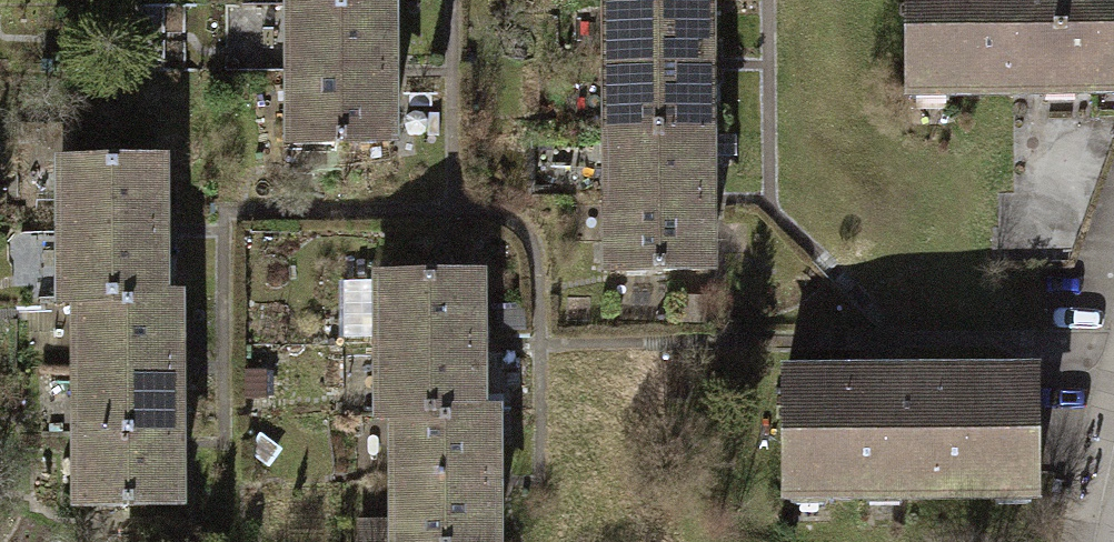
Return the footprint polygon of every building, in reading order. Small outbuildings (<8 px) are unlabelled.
[(608,65),(704,64),(704,0),(608,0),(608,65)] [(1010,87),(1113,86),(1113,0),(906,0),(906,87),(1010,87)] [(290,6),(291,73),(387,72),(386,5),(290,6)] [(704,131),(704,64),(608,65),(608,132),(704,131)] [(388,138),(387,72),(291,73),(291,139),(388,138)] [(1011,191),(1078,191),(1091,191),(1091,159),(1107,159),(1107,124),(1113,124),(1113,86),(1010,87),(1011,191)] [(608,132),(608,199),(704,199),(704,131),(608,132)] [(60,157),(60,226),(159,226),(159,158),(60,157)] [(704,263),(704,199),(608,199),(609,264),(704,263)] [(159,295),(159,226),(60,226),(60,294),(78,295),(159,295)] [(377,277),(377,346),(475,346),(474,276),(377,277)] [(78,295),(78,366),(173,366),(173,295),(159,295),(78,295)] [(475,413),(475,346),(377,346),(377,413),(393,413),(475,413)] [(173,430),(173,366),(78,366),(77,429),(173,430)] [(1031,374),(781,378),(783,498),(1033,493),(1031,374)] [(393,413),(393,482),(491,481),(491,412),(475,413),(393,413)] [(172,498),(173,430),(77,429),(77,498),(172,498)] [(491,481),(393,482),(394,522),(394,541),(492,541),(491,481)] [(394,522),(361,522),(361,541),(394,541),(394,522)]
